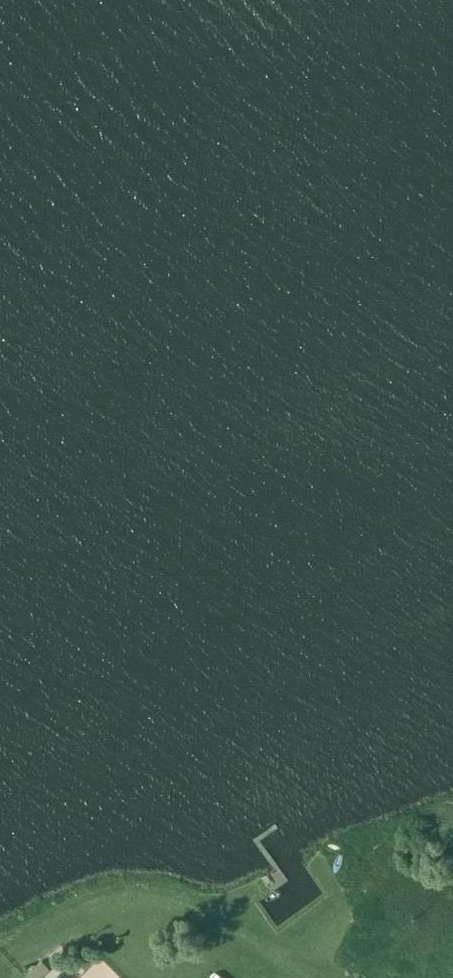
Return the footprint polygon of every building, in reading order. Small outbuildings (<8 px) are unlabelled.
[(283,920),(289,907),(275,901),(268,914),(283,920)]
